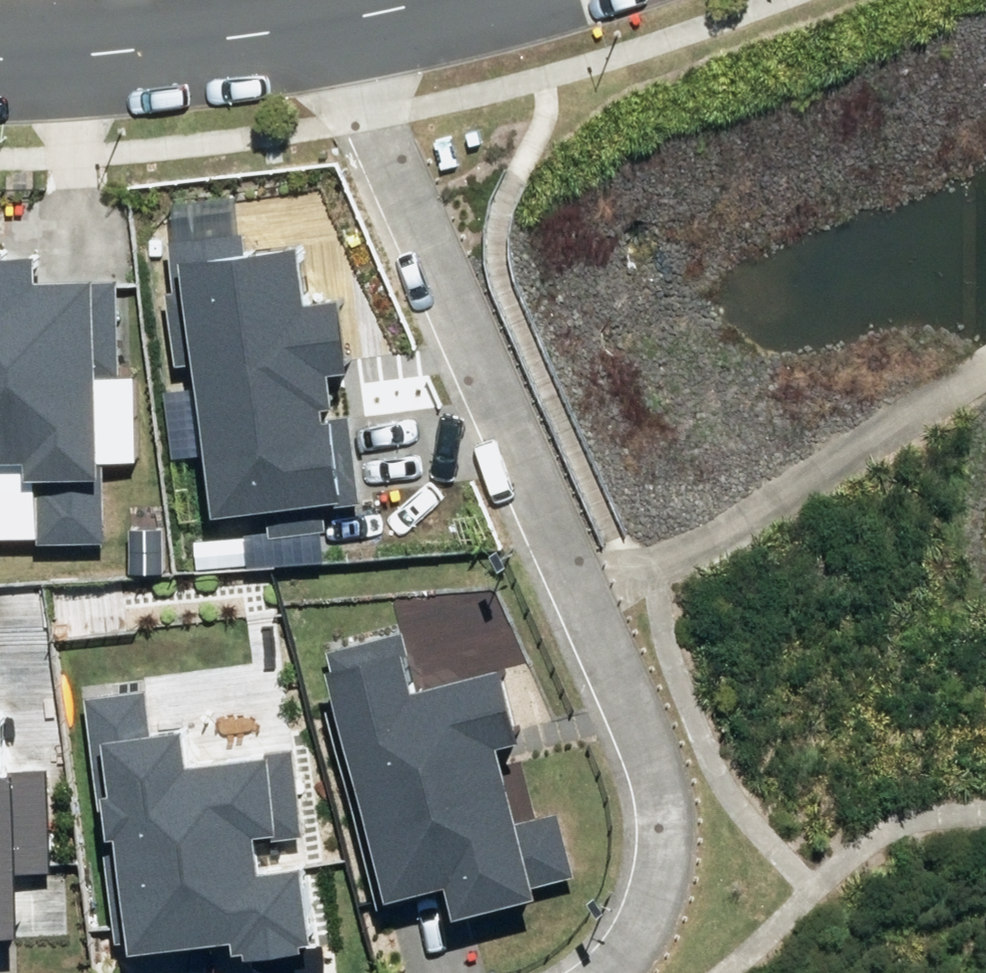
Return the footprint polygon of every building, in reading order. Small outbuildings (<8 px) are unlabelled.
[(247,224),(193,231),(226,502),(361,485),(345,357),(356,355),(348,286),(310,291),(303,235),(249,241),(247,224)] [(109,528),(105,269),(50,270),(49,240),(0,241),(0,530),(109,528)] [(170,512),(133,513),(134,562),(171,562),(170,512)] [(406,621),(336,639),(400,887),(461,871),(467,896),(582,867),(564,800),(527,809),(505,726),(528,721),(510,652),(420,675),(406,621)] [(152,678),(94,685),(128,939),(249,924),(251,940),(324,930),(314,848),(272,854),(268,821),(309,816),(299,737),(202,750),(198,716),(158,722),(152,678)] [(31,918),(29,856),(57,855),(54,762),(14,763),(12,701),(0,701),(0,919),(31,918)]
